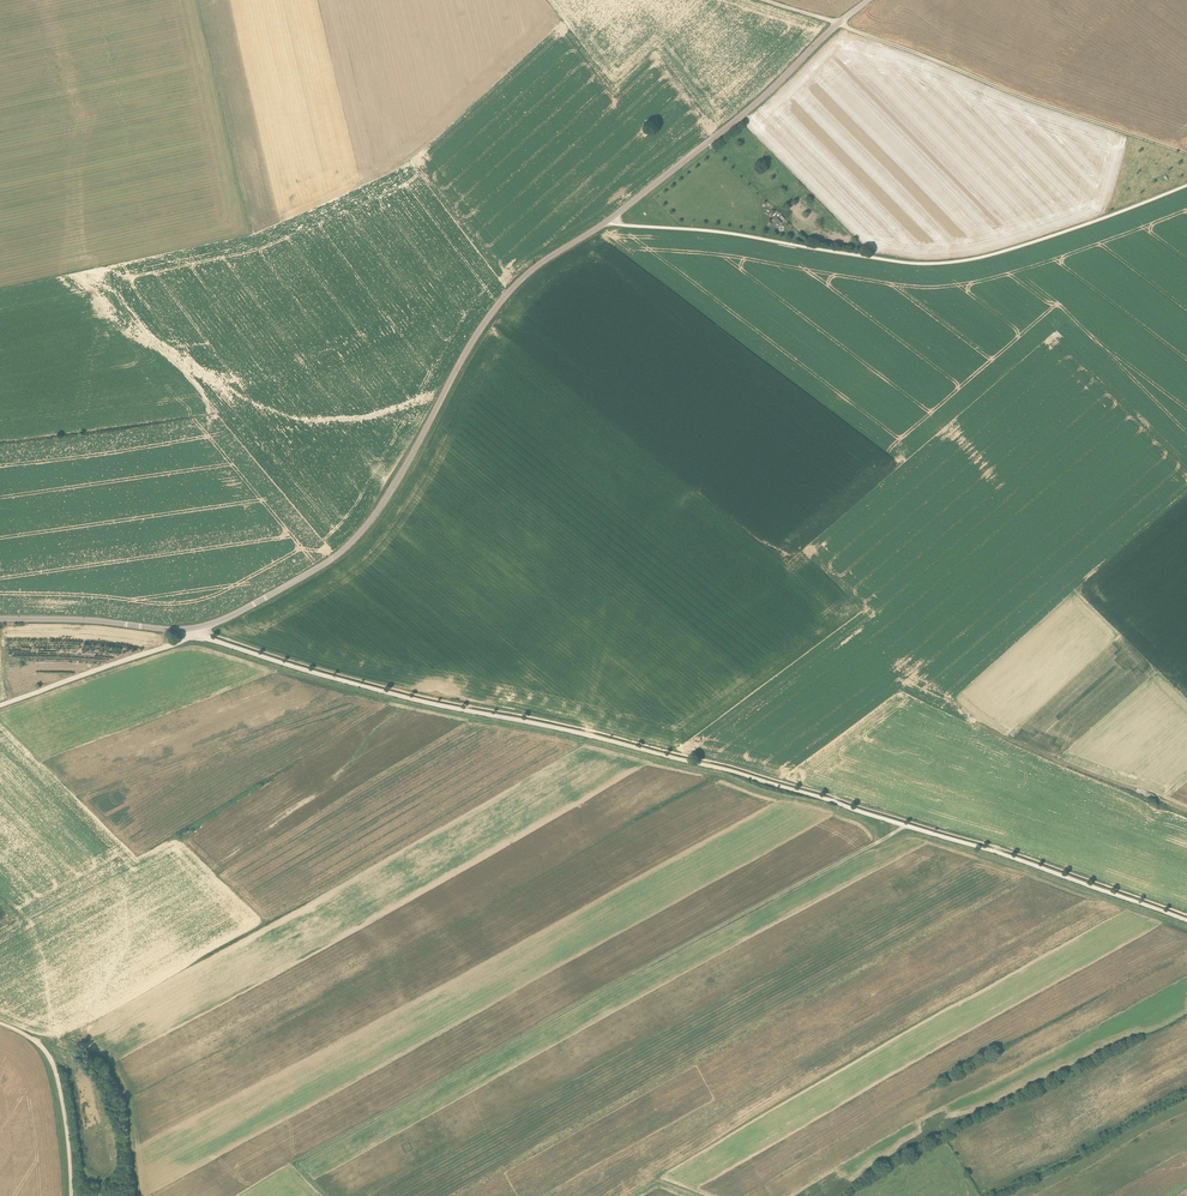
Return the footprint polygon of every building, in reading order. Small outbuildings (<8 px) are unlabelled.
[(776,217),(773,220),(778,225),(781,223),(776,217)] [(591,974),(597,972),(595,966),(589,968),(591,974)] [(536,999),(529,1002),(532,1008),(539,1005),(536,999)] [(878,1023),(885,1020),(883,1014),(876,1016),(878,1023)] [(475,1034),(468,1037),(471,1043),(478,1040),(475,1034)] [(827,1048),(831,1054),(838,1050),(834,1044),(827,1048)] [(410,1072),(413,1078),(419,1075),(416,1069),(410,1072)] [(352,1104),(355,1111),(362,1108),(359,1101),(352,1104)] [(293,1134),(296,1140),(301,1137),(298,1132),(293,1134)] [(633,1157),(626,1161),(630,1167),(637,1163),(633,1157)] [(585,1184),(588,1191),(596,1187),(593,1180),(585,1184)]
